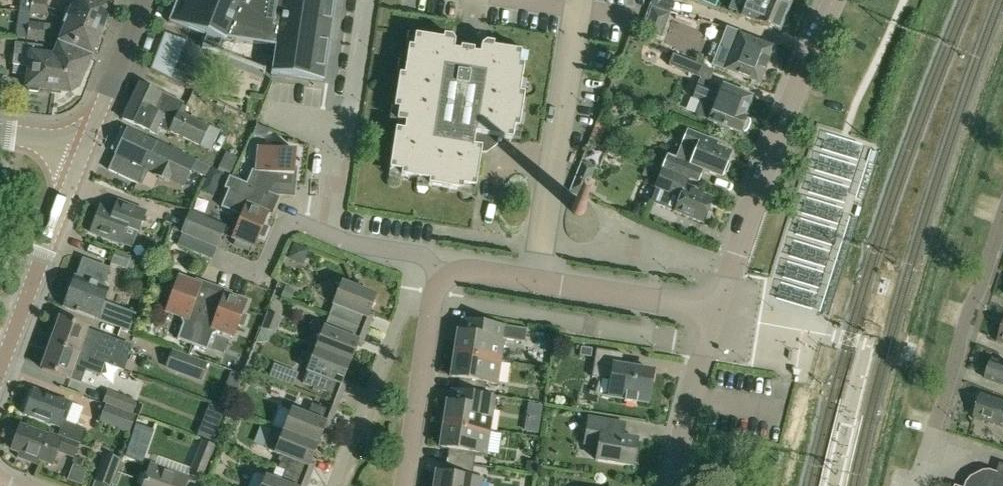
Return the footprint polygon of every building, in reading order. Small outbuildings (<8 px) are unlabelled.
[(46,7),(46,0),(21,0),(20,12),(29,14),(30,5),(46,7)] [(66,16),(100,30),(110,7),(93,0),(77,0),(73,9),(69,8),(66,16)] [(225,44),(226,43),(275,50),(271,75),(324,83),(336,0),(177,0),(168,22),(225,44)] [(673,0),(652,0),(649,7),(669,13),(673,0)] [(790,6),(774,0),(747,0),(746,1),(741,16),(753,21),(780,31),(790,6)] [(45,16),(46,7),(30,5),(29,14),(45,16)] [(100,30),(66,16),(62,25),(66,26),(60,41),(91,53),(100,30)] [(28,31),(43,34),(45,24),(29,22),(28,31)] [(759,84),(773,47),(727,29),(721,45),(733,50),(725,71),(759,84)] [(41,43),(43,34),(28,31),(26,41),(41,43)] [(460,53),(453,51),(455,42),(415,36),(407,35),(406,48),(408,49),(406,64),(398,63),(397,75),(399,76),(394,109),(399,110),(399,111),(389,110),(389,122),(397,123),(389,170),(389,178),(400,180),(401,176),(429,181),(429,184),(463,191),(463,186),(475,188),(481,152),(485,152),(495,145),(497,138),(520,141),(521,129),(519,129),(524,95),(526,95),(528,84),(521,83),(524,65),(526,66),(528,54),(482,46),(480,56),(473,55),(474,51),(461,49),(460,53)] [(173,36),(161,73),(182,80),(194,43),(173,36)] [(27,87),(51,90),(55,53),(48,52),(46,56),(40,56),(43,47),(15,44),(12,65),(29,68),(27,87)] [(55,53),(51,90),(68,92),(77,87),(88,59),(57,47),(55,53)] [(674,56),(670,66),(694,76),(698,65),(674,56)] [(139,83),(131,102),(215,142),(220,132),(209,126),(208,127),(183,115),(185,109),(182,107),(183,104),(139,83)] [(702,101),(696,116),(740,133),(741,132),(745,134),(747,131),(750,124),(750,120),(746,118),(747,117),(745,116),(752,97),(722,85),(718,93),(698,84),(693,98),(702,101)] [(215,142),(131,102),(122,120),(155,135),(158,129),(169,134),(169,132),(199,146),(199,147),(210,152),(215,142)] [(589,141),(596,144),(603,124),(596,122),(589,141)] [(265,140),(269,130),(258,125),(254,135),(265,140)] [(109,171),(137,185),(145,169),(156,174),(155,176),(169,183),(172,177),(185,184),(196,161),(157,142),(156,143),(128,130),(127,131),(121,128),(110,150),(117,153),(109,171)] [(662,170),(688,180),(697,183),(703,171),(722,178),(723,176),(726,175),(729,167),(727,164),(731,154),(716,148),(718,144),(701,137),(688,132),(676,160),(668,157),(662,170)] [(252,170),(247,183),(276,195),(277,195),(270,192),(274,182),(291,184),(293,169),(294,169),(296,151),(282,149),(282,145),(272,144),(271,148),(258,147),(256,170),(252,170)] [(219,168),(230,173),(237,158),(225,153),(219,168)] [(196,161),(192,171),(206,178),(207,174),(210,168),(196,161)] [(571,190),(585,195),(595,168),(582,163),(571,190)] [(210,168),(207,174),(218,179),(221,172),(210,167),(210,168)] [(855,188),(857,178),(822,169),(819,179),(855,188)] [(685,188),(688,180),(662,170),(655,188),(668,193),(669,191),(681,195),(674,212),(703,224),(713,200),(685,188)] [(276,195),(247,183),(229,176),(224,188),(229,190),(221,207),(241,216),(232,238),(255,248),(260,236),(264,237),(268,228),(264,226),(269,213),(256,207),(263,190),(276,196),(276,195)] [(120,245),(126,229),(138,233),(145,212),(118,202),(114,212),(100,207),(90,233),(120,245)] [(181,234),(217,248),(226,227),(190,212),(181,234)] [(306,259),(309,251),(294,245),(288,258),(298,262),(306,259)] [(110,264),(132,272),(136,259),(115,252),(110,264)] [(76,278),(75,277),(64,308),(126,330),(132,313),(112,306),(111,309),(102,306),(107,289),(102,288),(108,270),(83,260),(76,278)] [(819,310),(826,286),(789,275),(782,299),(819,310)] [(192,345),(213,289),(212,288),(212,290),(195,284),(195,282),(178,276),(173,290),(169,288),(165,298),(170,299),(165,312),(180,317),(183,323),(177,339),(192,345)] [(329,316),(367,331),(372,319),(367,317),(376,296),(365,292),(360,281),(349,285),(342,283),(329,316)] [(281,297),(290,300),(294,291),(286,288),(281,297)] [(213,289),(192,345),(207,350),(213,334),(220,332),(234,337),(239,325),(243,326),(246,317),(242,315),(247,301),(230,295),(230,297),(213,290),(213,289)] [(777,301),(776,316),(792,318),(794,303),(777,301)] [(275,333),(281,317),(269,313),(262,329),(275,333)] [(316,350),(349,363),(357,342),(362,344),(367,331),(329,316),(316,350)] [(60,319),(51,345),(108,366),(113,351),(117,341),(87,330),(60,319)] [(455,354),(501,361),(504,339),(525,342),(527,329),(488,323),(468,320),(467,332),(459,331),(455,354)] [(103,380),(104,377),(108,366),(51,345),(42,370),(68,380),(69,379),(83,385),(88,374),(103,380)] [(580,356),(591,358),(593,350),(582,348),(580,356)] [(638,401),(648,403),(653,373),(622,368),(624,354),(597,349),(593,378),(600,379),(595,395),(611,400),(612,395),(624,398),(623,401),(638,403),(638,401)] [(165,368),(201,382),(208,364),(172,350),(165,368)] [(349,363),(316,350),(303,383),(341,398),(346,385),(341,384),(349,363)] [(459,379),(458,391),(484,395),(486,383),(497,384),(501,361),(455,354),(452,377),(459,379)] [(987,379),(1002,385),(1002,363),(994,360),(991,366),(988,368),(985,374),(987,377),(987,379)] [(298,374),(274,364),(269,377),(293,386),(298,374)] [(108,366),(104,377),(115,382),(119,370),(108,366)] [(225,389),(237,394),(243,378),(231,373),(225,389)] [(248,382),(250,387),(254,389),(258,387),(260,383),(258,378),(254,376),(250,378),(248,382)] [(72,404),(34,390),(25,415),(62,429),(59,436),(81,444),(86,431),(65,423),(72,404)] [(102,403),(141,417),(146,405),(108,390),(102,403)] [(445,421),(444,425),(490,432),(494,408),(483,407),(484,395),(458,391),(456,402),(448,401),(445,421)] [(974,417),(1001,426),(1002,425),(1002,402),(982,395),(974,417)] [(87,426),(93,409),(79,404),(73,421),(87,426)] [(272,427),(317,445),(325,424),(330,426),(335,413),(312,404),(307,416),(292,410),(291,412),(283,408),(279,410),(272,427)] [(130,433),(136,418),(106,406),(100,421),(130,433)] [(596,460),(633,466),(637,440),(622,438),(625,424),(588,418),(584,444),(598,447),(596,460)] [(202,425),(198,435),(214,441),(218,431),(202,425)] [(490,432),(444,425),(441,448),(449,449),(447,461),(474,465),(475,453),(486,455),(490,432)] [(317,445),(272,427),(264,449),(275,453),(283,456),(278,468),(286,471),(309,480),(314,467),(309,465),(317,445)] [(48,438),(20,428),(18,433),(13,433),(10,440),(14,444),(12,449),(52,464),(58,449),(74,455),(78,445),(49,434),(48,438)] [(198,451),(188,475),(202,480),(211,457),(215,446),(202,440),(198,451)] [(105,453),(94,481),(107,485),(111,485),(121,460),(105,453)] [(435,485),(482,485),(483,479),(472,477),(474,465),(447,461),(445,473),(437,472),(435,485)] [(527,462),(526,472),(535,473),(536,463),(527,462)] [(1000,464),(997,475),(991,473),(984,474),(973,480),(969,485),(968,485),(1002,485),(1002,465),(1000,464)] [(189,478),(151,465),(143,485),(186,485),(189,478)] [(309,480),(286,471),(281,483),(266,477),(257,474),(253,476),(249,485),(306,485),(309,480)]
